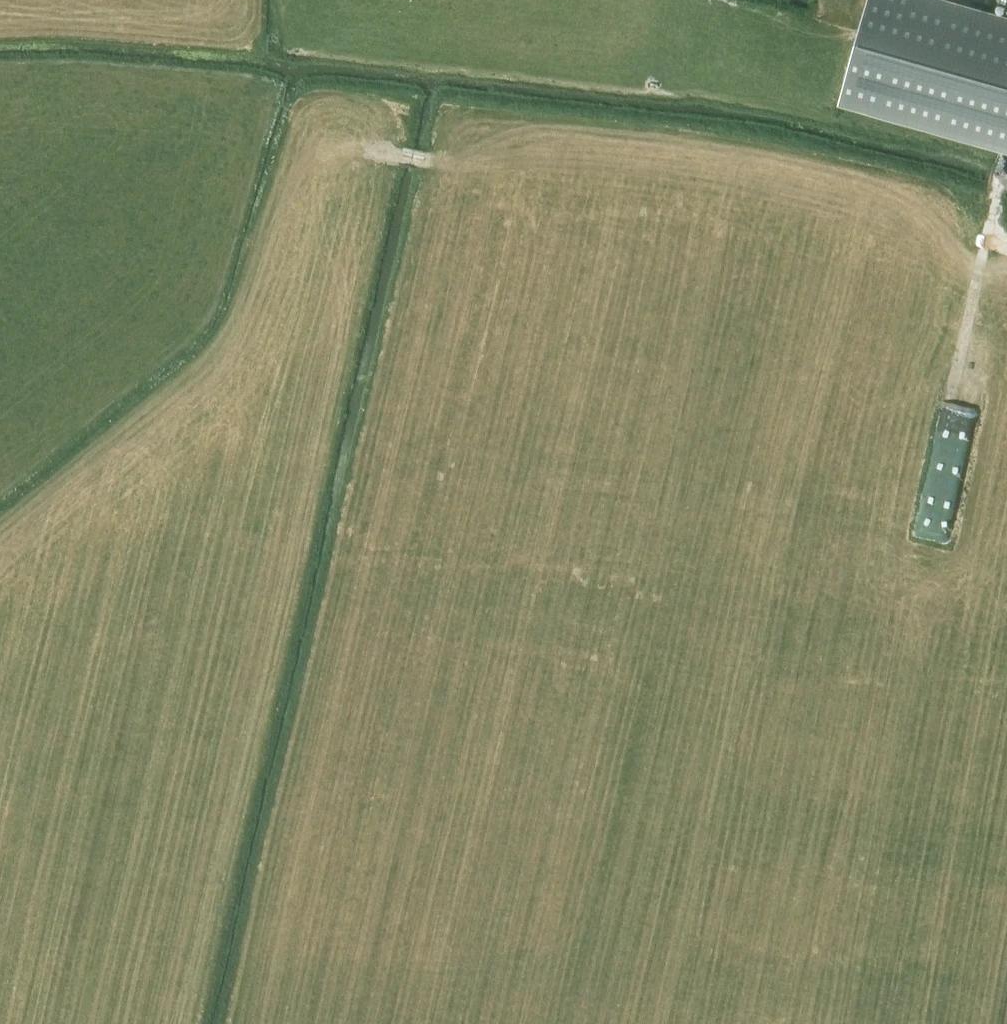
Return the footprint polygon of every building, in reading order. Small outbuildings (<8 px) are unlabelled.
[(937,0),(867,0),(860,25),(864,26),(842,101),(1006,148),(1006,20),(937,0)]
